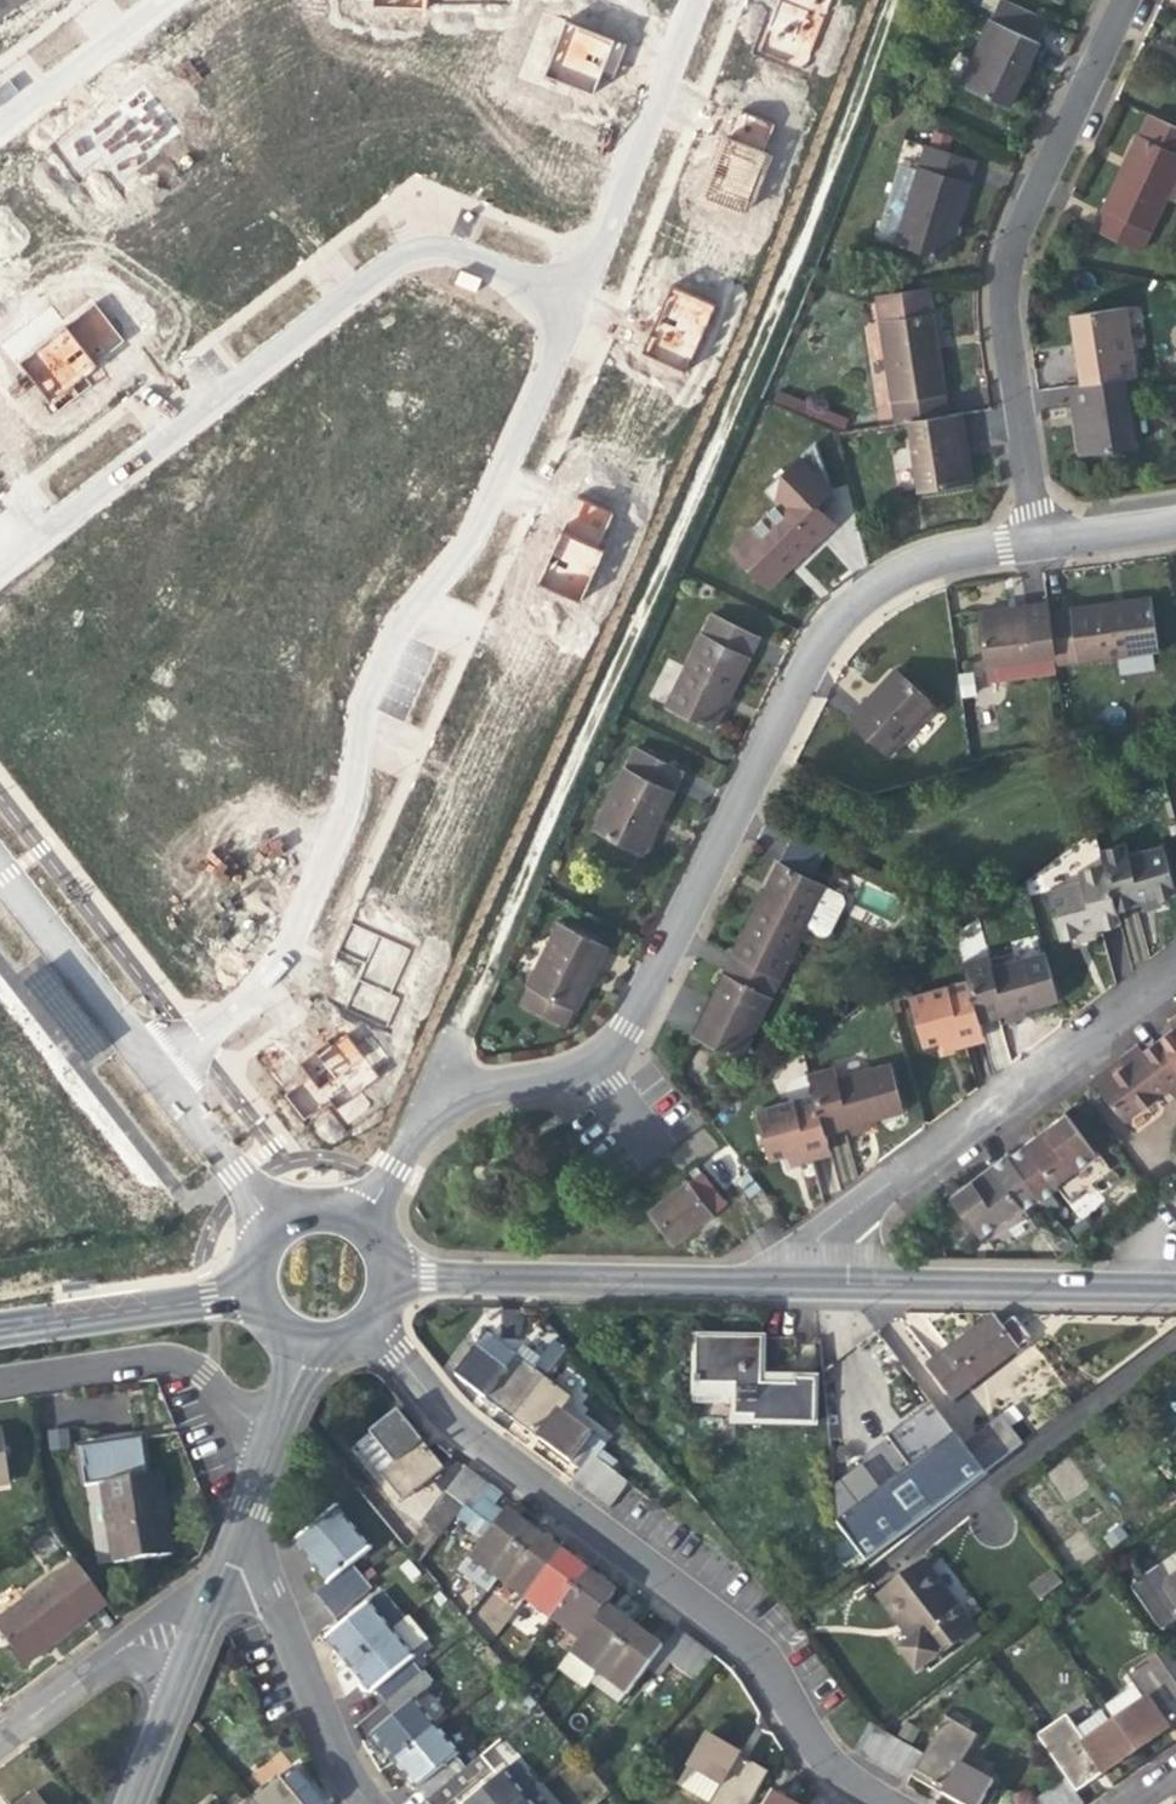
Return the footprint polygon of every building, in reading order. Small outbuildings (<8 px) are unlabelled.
[(574,23),(627,43),(639,10),(643,0),(583,0),(574,23)] [(774,16),(761,51),(805,68),(831,0),(780,0),(774,16)] [(988,23),(1037,46),(1048,21),(1004,0),(998,0),(988,23)] [(628,44),(627,43),(574,23),(566,20),(545,74),(594,93),(602,73),(607,60),(615,63),(619,65),(628,44)] [(1037,46),(988,23),(961,82),(1010,104),(1025,71),(1037,46)] [(612,70),(615,63),(607,60),(602,73),(610,76),(612,70)] [(106,110),(59,147),(80,173),(101,157),(109,169),(147,139),(157,151),(181,132),(144,84),(120,103),(118,100),(106,110)] [(775,123),(741,109),(730,138),(764,151),(775,123)] [(1132,138),(1175,159),(1175,126),(1145,111),(1132,138)] [(935,128),(929,148),(947,153),(953,133),(935,128)] [(767,152),(764,151),(730,138),(727,137),(717,161),(704,197),(743,212),(767,152)] [(1132,138),(1115,176),(1092,225),(1141,248),(1175,172),(1175,159),(1132,138)] [(925,146),(918,169),(967,184),(974,161),(947,153),(929,148),(925,146)] [(967,184),(918,169),(897,163),(875,236),(945,257),(956,223),(967,184)] [(716,304),(672,285),(657,318),(643,351),(687,370),(716,304)] [(896,422),(908,421),(948,415),(938,349),(929,287),(876,295),(896,422)] [(95,303),(20,362),(59,411),(80,395),(73,385),(85,375),(98,366),(96,363),(125,341),(95,303)] [(1076,348),(1082,382),(1122,376),(1135,374),(1125,308),(1072,317),(1076,348)] [(93,385),(85,375),(73,385),(80,395),(86,390),(93,385)] [(1133,445),(1122,376),(1082,382),(1068,384),(1074,421),(1079,453),(1133,445)] [(962,413),(948,415),(908,421),(918,488),(972,480),(967,447),(962,413)] [(796,485),(814,504),(829,489),(813,443),(783,472),(796,485)] [(833,524),(814,504),(796,485),(732,547),(769,585),(801,555),(833,524)] [(857,508),(837,487),(818,506),(837,526),(857,508)] [(614,512),(577,496),(554,547),(539,582),(581,601),(605,549),(598,546),(614,512)] [(1108,601),(1048,609),(1055,663),(1156,650),(1150,596),(1108,601)] [(1056,672),(1055,663),(1048,609),(1047,601),(1018,605),(978,610),(987,681),(1056,672)] [(710,614),(698,639),(746,663),(758,638),(710,614)] [(746,663),(698,639),(665,705),(714,728),(730,694),(746,663)] [(958,671),(961,694),(977,692),(973,669),(958,671)] [(848,719),(888,755),(933,706),(894,670),(871,694),(848,719)] [(633,747),(622,771),(670,795),(682,771),(633,747)] [(670,795),(622,771),(594,827),(642,851),(657,821),(670,795)] [(1116,907),(1141,900),(1129,853),(1126,842),(1101,849),(1104,862),(1116,907)] [(1129,853),(1141,900),(1160,895),(1175,891),(1163,845),(1129,853)] [(804,928),(825,886),(777,862),(755,906),(732,952),(780,976),(804,928)] [(1079,869),(1082,880),(1094,928),(1120,921),(1116,907),(1104,862),(1079,869)] [(1075,933),(1094,928),(1082,880),(1048,889),(1060,937),(1075,933)] [(841,895),(825,886),(804,928),(821,936),(827,935),(845,900),(841,895)] [(1162,905),(1160,895),(1141,900),(1144,910),(1154,907),(1162,905)] [(411,950),(351,923),(338,951),(366,963),(358,980),(345,1009),(386,1028),(399,998),(391,994),(411,950)] [(529,986),(573,1007),(576,1008),(591,979),(606,948),(557,924),(527,984),(529,986)] [(1097,936),(1094,928),(1075,933),(1077,941),(1087,938),(1097,936)] [(991,964),(1005,1013),(1024,1008),(1058,999),(1045,950),(991,964)] [(739,1057),(780,976),(732,952),(714,988),(691,1033),(739,1057)] [(979,1020),(1005,1013),(991,964),(989,954),(963,961),(968,979),(979,1020)] [(922,1045),(941,1040),(981,1029),(979,1020),(968,979),(909,995),(922,1045)] [(564,1024),(573,1007),(529,986),(521,1003),(564,1024)] [(1026,1016),(1024,1008),(1005,1013),(1007,1021),(1018,1018),(1026,1016)] [(984,1040),(981,1029),(941,1040),(944,1051),(962,1046),(984,1040)] [(1173,1030),(1157,1042),(1175,1068),(1175,1034),(1173,1030)] [(315,1051),(300,1063),(310,1076),(329,1100),(337,1110),(380,1076),(347,1034),(332,1045),(328,1041),(315,1051)] [(1142,1053),(1167,1086),(1173,1094),(1175,1092),(1175,1068),(1157,1042),(1142,1053)] [(1167,1086),(1142,1053),(1137,1047),(1123,1057),(1127,1064),(1096,1087),(1097,1088),(1121,1120),(1167,1086)] [(1091,1081),(1096,1087),(1127,1064),(1123,1057),(1111,1066),(1091,1081)] [(835,1077),(848,1125),(868,1119),(903,1110),(891,1062),(835,1077)] [(824,1131),(848,1125),(835,1077),(833,1066),(809,1073),(814,1093),(824,1131)] [(305,1119),(329,1100),(310,1076),(286,1095),(305,1119)] [(768,1161),(787,1155),(828,1144),(824,1131),(814,1093),(754,1109),(768,1161)] [(1024,1144),(1054,1183),(1094,1152),(1065,1114),(1043,1130),(1024,1144)] [(871,1127),(868,1119),(848,1125),(850,1133),(863,1129),(871,1127)] [(831,1155),(828,1144),(787,1155),(790,1166),(804,1162),(831,1155)] [(1054,1183),(1024,1144),(1008,1157),(1037,1196),(1039,1198),(1056,1185),(1054,1183)] [(990,1165),(1019,1204),(1022,1207),(1037,1196),(1008,1157),(1005,1154),(990,1165)] [(1019,1204),(990,1165),(972,1179),(949,1197),(978,1235),(1019,1204)] [(692,1177),(678,1188),(702,1219),(724,1203),(696,1166),(688,1172),(692,1177)] [(702,1219),(678,1188),(648,1211),(672,1242),(689,1229),(702,1219)] [(1068,1203),(1077,1218),(1102,1204),(1093,1189),(1068,1203)] [(91,1281),(65,1284),(66,1292),(92,1288),(91,1281)] [(1012,1350),(998,1330),(989,1319),(975,1330),(970,1323),(964,1328),(959,1331),(964,1338),(928,1365),(951,1396),(1012,1350)] [(1012,1320),(998,1330),(1012,1350),(1017,1355),(1031,1345),(1012,1320)] [(490,1403),(510,1419),(543,1376),(565,1348),(553,1338),(547,1345),(531,1332),(504,1368),(474,1346),(452,1374),(490,1403)] [(759,1393),(759,1383),(760,1338),(728,1337),(695,1336),(693,1391),(732,1392),(759,1393)] [(571,1397),(543,1376),(510,1419),(550,1449),(577,1470),(590,1454),(594,1457),(604,1443),(561,1410),(571,1397)] [(759,1393),(732,1392),(732,1421),(812,1424),(813,1377),(785,1376),(784,1384),(759,1383),(759,1393)] [(837,1525),(848,1539),(858,1552),(864,1561),(982,1472),(961,1444),(931,1405),(907,1423),(887,1438),(911,1469),(837,1525)] [(390,1462),(420,1439),(397,1409),(367,1432),(390,1462)] [(999,1414),(961,1444),(982,1472),(1021,1443),(999,1414)] [(10,1482),(3,1428),(0,1428),(0,1484),(10,1482)] [(100,1482),(145,1476),(142,1455),(146,1454),(143,1432),(82,1441),(85,1462),(78,1463),(81,1485),(100,1482)] [(420,1439),(390,1462),(377,1472),(399,1500),(442,1467),(430,1452),(420,1439)] [(577,1470),(570,1479),(581,1488),(601,1462),(594,1457),(590,1454),(577,1470)] [(601,1462),(581,1488),(594,1498),(614,1472),(601,1462)] [(476,1475),(464,1465),(444,1492),(456,1501),(476,1475)] [(614,1472),(594,1498),(607,1508),(627,1482),(614,1472)] [(109,1542),(115,1541),(161,1534),(160,1529),(157,1505),(152,1475),(145,1476),(100,1482),(109,1542)] [(469,1511),(489,1485),(476,1475),(456,1501),(462,1506),(469,1511)] [(495,1503),(502,1494),(489,1485),(469,1511),(482,1520),(495,1503)] [(437,1538),(462,1506),(456,1501),(444,1492),(419,1524),(437,1538)] [(482,1520),(492,1527),(505,1511),(495,1503),(482,1520)] [(310,1565),(325,1583),(351,1563),(369,1547),(336,1507),(292,1543),(310,1565)] [(486,1591),(496,1578),(532,1531),(519,1521),(505,1511),(492,1527),(459,1571),(486,1591)] [(161,1534),(115,1541),(118,1561),(172,1554),(169,1528),(160,1529),(161,1534)] [(496,1578),(523,1599),(559,1552),(548,1544),(532,1531),(496,1578)] [(843,1563),(858,1552),(848,1539),(833,1550),(843,1563)] [(1154,1565),(1156,1568),(1175,1597),(1175,1550),(1154,1565)] [(523,1599),(550,1620),(586,1573),(574,1563),(559,1552),(523,1599)] [(74,1560),(0,1616),(0,1632),(25,1665),(73,1628),(106,1603),(74,1560)] [(313,1593),(334,1619),(371,1588),(351,1563),(325,1583),(313,1593)] [(878,1597),(911,1641),(927,1661),(971,1627),(938,1584),(923,1564),(878,1597)] [(1039,1599),(1061,1581),(1050,1567),(1027,1586),(1039,1599)] [(1156,1568),(1129,1587),(1160,1631),(1175,1620),(1175,1597),(1156,1568)] [(602,1585),(586,1573),(550,1620),(578,1641),(606,1606),(614,1594),(602,1585)] [(339,1656),(347,1666),(391,1630),(368,1603),(324,1638),(339,1656)] [(570,1652),(597,1673),(633,1627),(621,1618),(606,1606),(578,1641),(570,1652)] [(688,1636),(676,1626),(660,1647),(656,1653),(668,1662),(688,1636)] [(645,1667),(656,1653),(660,1647),(648,1638),(633,1627),(597,1673),(586,1687),(614,1708),(645,1667)] [(369,1693),(373,1690),(410,1660),(413,1657),(391,1630),(347,1666),(359,1680),(369,1693)] [(681,1672),(702,1646),(688,1636),(668,1662),(681,1672)] [(927,1661),(911,1641),(898,1651),(913,1671),(927,1661)] [(693,1681),(714,1655),(702,1646),(681,1672),(693,1681)] [(1155,1654),(1167,1671),(1175,1664),(1164,1647),(1155,1654)] [(668,1662),(656,1653),(645,1667),(657,1676),(668,1662)] [(1164,1730),(1170,1726),(1175,1722),(1175,1684),(1167,1671),(1155,1654),(1125,1675),(1141,1698),(1164,1730)] [(421,1672),(410,1660),(373,1690),(384,1703),(421,1672)] [(1175,1684),(1175,1664),(1167,1671),(1175,1684)] [(384,1703),(394,1715),(413,1699),(431,1685),(421,1672),(384,1703)] [(1164,1730),(1141,1698),(1112,1719),(1134,1751),(1164,1730)] [(435,1726),(413,1699),(394,1715),(370,1734),(384,1751),(392,1761),(435,1726)] [(1036,1738),(1064,1778),(1075,1793),(1108,1769),(1134,1751),(1112,1719),(1104,1707),(1073,1729),(1065,1717),(1036,1738)] [(922,1754),(909,1776),(937,1792),(957,1803),(978,1803),(991,1782),(959,1763),(975,1735),(944,1716),(922,1754)] [(852,1752),(866,1760),(883,1731),(868,1723),(852,1752)] [(414,1788),(452,1757),(457,1753),(435,1726),(392,1761),(405,1776),(414,1788)] [(866,1760),(880,1768),(897,1740),(883,1731),(866,1760)] [(768,1772),(738,1755),(704,1735),(676,1782),(708,1800),(705,1803),(750,1803),(768,1772)] [(576,1747),(588,1760),(600,1749),(588,1736),(576,1747)] [(880,1768),(893,1776),(910,1747),(897,1740),(880,1768)] [(905,1783),(909,1776),(922,1754),(910,1747),(893,1776),(905,1783)] [(463,1771),(425,1802),(427,1803),(447,1803),(491,1768),(481,1756),(463,1771)] [(463,1771),(452,1757),(414,1788),(425,1802),(463,1771)] [(503,1770),(525,1797),(540,1785),(517,1758),(503,1770)] [(282,1779),(303,1803),(323,1803),(294,1769),(282,1779)] [(525,1797),(503,1770),(461,1803),(517,1803),(525,1797)] [(282,1779),(279,1775),(252,1798),(257,1803),(303,1803),(282,1779)] [(1063,1803),(1082,1803),(1075,1793),(1064,1778),(1051,1787),(1063,1803)] [(540,1785),(525,1797),(517,1803),(555,1803),(540,1785)] [(1043,1803),(1063,1803),(1051,1787),(1038,1796),(1043,1803)] [(790,1801),(771,1790),(763,1803),(796,1803),(790,1801)] [(35,1793),(20,1803),(42,1803),(35,1793)]
